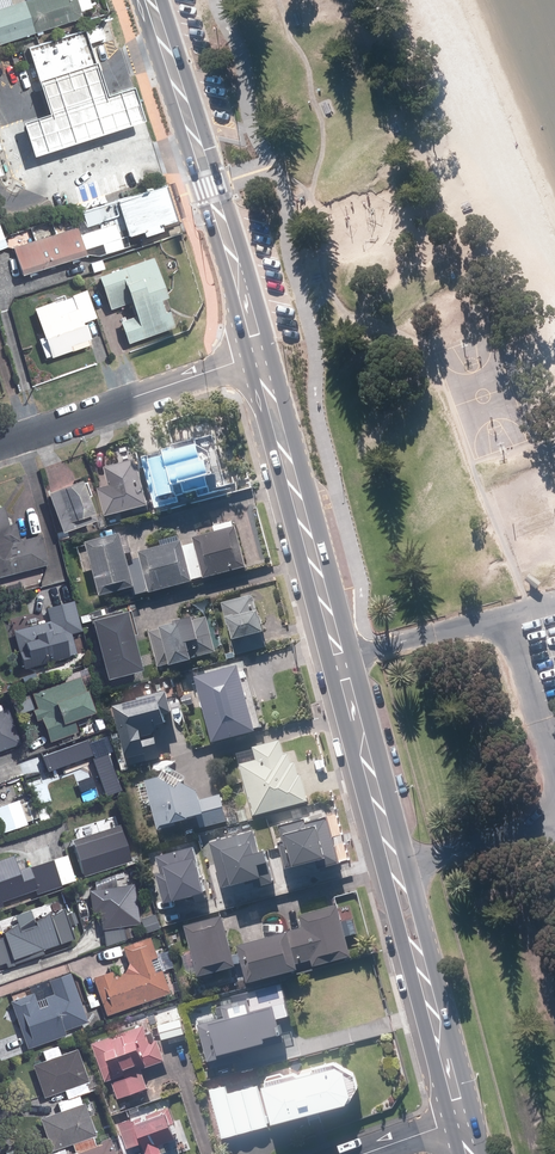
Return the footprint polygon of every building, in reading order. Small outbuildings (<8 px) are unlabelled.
[(82,18),(80,11),(90,7),(88,0),(28,0),(12,5),(10,0),(0,0),(0,43),(82,18)] [(29,50),(50,114),(23,123),(34,157),(143,122),(132,88),(107,96),(90,44),(106,39),(102,26),(29,50)] [(127,246),(124,235),(139,230),(156,226),(175,220),(165,192),(164,186),(72,213),(77,228),(86,255),(97,255),(127,246)] [(8,248),(0,224),(0,251),(8,248)] [(83,255),(86,255),(77,228),(12,248),(20,274),(83,255)] [(138,315),(124,320),(132,342),(177,326),(169,304),(164,306),(162,299),(168,296),(155,257),(102,276),(113,307),(133,300),(138,315)] [(103,260),(92,264),(94,273),(106,269),(103,260)] [(82,322),(95,317),(85,291),(53,303),(52,301),(32,309),(43,338),(37,340),(44,357),(49,355),(50,358),(88,344),(86,340),(88,339),(82,322)] [(196,438),(162,447),(163,451),(142,456),(156,507),(178,502),(177,495),(185,493),(185,491),(196,488),(198,497),(227,490),(212,434),(196,438)] [(108,485),(97,488),(104,514),(146,503),(134,457),(103,465),(108,485)] [(79,477),(47,489),(61,528),(94,516),(79,477)] [(0,508),(0,578),(49,566),(42,536),(22,542),(17,524),(10,526),(5,507),(0,508)] [(95,516),(98,527),(105,525),(102,514),(95,516)] [(76,527),(67,529),(68,535),(77,533),(76,527)] [(218,532),(195,538),(197,544),(205,577),(206,579),(248,567),(237,527),(235,528),(218,532)] [(63,529),(54,532),(57,540),(66,538),(63,529)] [(102,594),(136,585),(122,533),(89,542),(102,594)] [(184,541),(141,553),(150,593),(194,582),(194,580),(184,541)] [(525,579),(535,587),(540,581),(529,573),(525,579)] [(221,601),(235,653),(265,645),(253,596),(250,594),(221,601)] [(49,621),(13,631),(23,667),(36,664),(76,652),(64,608),(47,613),(49,621)] [(88,618),(102,667),(98,669),(101,677),(138,667),(123,608),(88,618)] [(77,615),(69,617),(73,630),(80,628),(77,615)] [(161,628),(150,631),(159,666),(216,652),(207,616),(183,622),(161,628)] [(197,673),(214,739),(257,728),(239,662),(197,673)] [(80,677),(33,693),(38,709),(33,710),(36,720),(43,718),(50,741),(77,732),(72,718),(91,711),(80,677)] [(138,695),(139,698),(115,704),(128,756),(131,755),(134,764),(161,757),(154,728),(158,721),(166,719),(164,711),(172,709),(166,688),(138,695)] [(18,743),(6,708),(0,710),(0,749),(18,743)] [(93,723),(80,727),(83,735),(95,730),(93,723)] [(118,730),(109,732),(111,741),(120,739),(118,730)] [(42,756),(48,772),(94,756),(88,740),(42,756)] [(257,760),(241,763),(254,814),(308,800),(301,774),(298,775),(295,762),(291,763),(289,752),(283,754),(280,740),(253,747),(257,760)] [(110,753),(93,759),(107,797),(123,791),(110,753)] [(161,776),(148,780),(160,827),(199,817),(202,827),(228,820),(221,794),(200,799),(198,788),(183,780),(180,786),(161,776)] [(0,805),(0,826),(2,833),(26,824),(17,800),(0,805)] [(237,810),(239,821),(247,819),(244,808),(237,810)] [(278,843),(284,868),(316,861),(317,868),(338,863),(326,817),(305,822),(304,819),(279,825),(283,842),(278,843)] [(117,823),(71,838),(82,875),(129,860),(117,823)] [(208,843),(221,888),(258,877),(260,885),(272,882),(263,852),(258,853),(252,830),(208,843)] [(156,875),(163,903),(192,895),(194,904),(205,901),(192,848),(156,857),(160,874),(156,875)] [(65,854),(37,863),(45,889),(73,879),(65,854)] [(0,859),(0,909),(4,908),(1,901),(37,889),(29,866),(19,870),(13,855),(0,859)] [(101,912),(103,930),(142,924),(136,884),(90,890),(94,913),(101,912)] [(287,930),(296,962),(310,958),(312,964),(350,954),(336,903),(298,914),(301,926),(287,930)] [(6,963),(8,967),(45,956),(43,949),(74,940),(65,910),(54,918),(51,912),(36,922),(32,910),(16,916),(20,924),(5,933),(7,937),(0,939),(0,965),(6,963)] [(224,913),(186,922),(199,974),(237,964),(224,913)] [(142,920),(148,933),(162,928),(157,915),(142,920)] [(286,927),(235,941),(245,979),(296,965),(296,962),(287,930),(286,927)] [(109,971),(92,976),(105,1014),(168,992),(148,936),(122,945),(131,970),(111,977),(109,971)] [(68,972),(46,980),(52,994),(34,1000),(31,992),(9,1000),(26,1047),(64,1034),(62,1029),(86,1021),(68,972)] [(204,977),(206,985),(214,983),(212,975),(204,977)] [(195,1026),(206,1063),(281,1041),(275,1020),(289,1016),(280,983),(231,998),(232,1003),(214,1008),(217,1019),(195,1026)] [(97,999),(87,1002),(89,1007),(98,1004),(97,999)] [(176,1005),(153,1011),(160,1040),(184,1033),(176,1005)] [(125,1077),(112,1082),(117,1097),(147,1086),(140,1067),(164,1059),(156,1039),(149,1042),(143,1024),(92,1042),(106,1080),(123,1073),(125,1077)] [(33,1065),(44,1096),(63,1090),(84,1082),(87,1082),(76,1050),(33,1065)] [(310,1068),(298,1071),(296,1070),(268,1077),(280,1119),(346,1101),(355,1084),(352,1070),(336,1061),(310,1068)] [(224,1084),(209,1088),(220,1136),(266,1125),(256,1085),(226,1092),(224,1084)] [(84,1105),(83,1104),(40,1119),(51,1150),(71,1143),(91,1136),(94,1135),(88,1117),(84,1105)] [(117,1122),(126,1147),(140,1141),(146,1153),(160,1149),(157,1144),(174,1137),(169,1123),(173,1121),(167,1106),(132,1120),(131,1117),(117,1122)] [(108,1137),(99,1140),(100,1143),(94,1145),(91,1136),(71,1143),(73,1149),(64,1153),(114,1153),(108,1137)]
